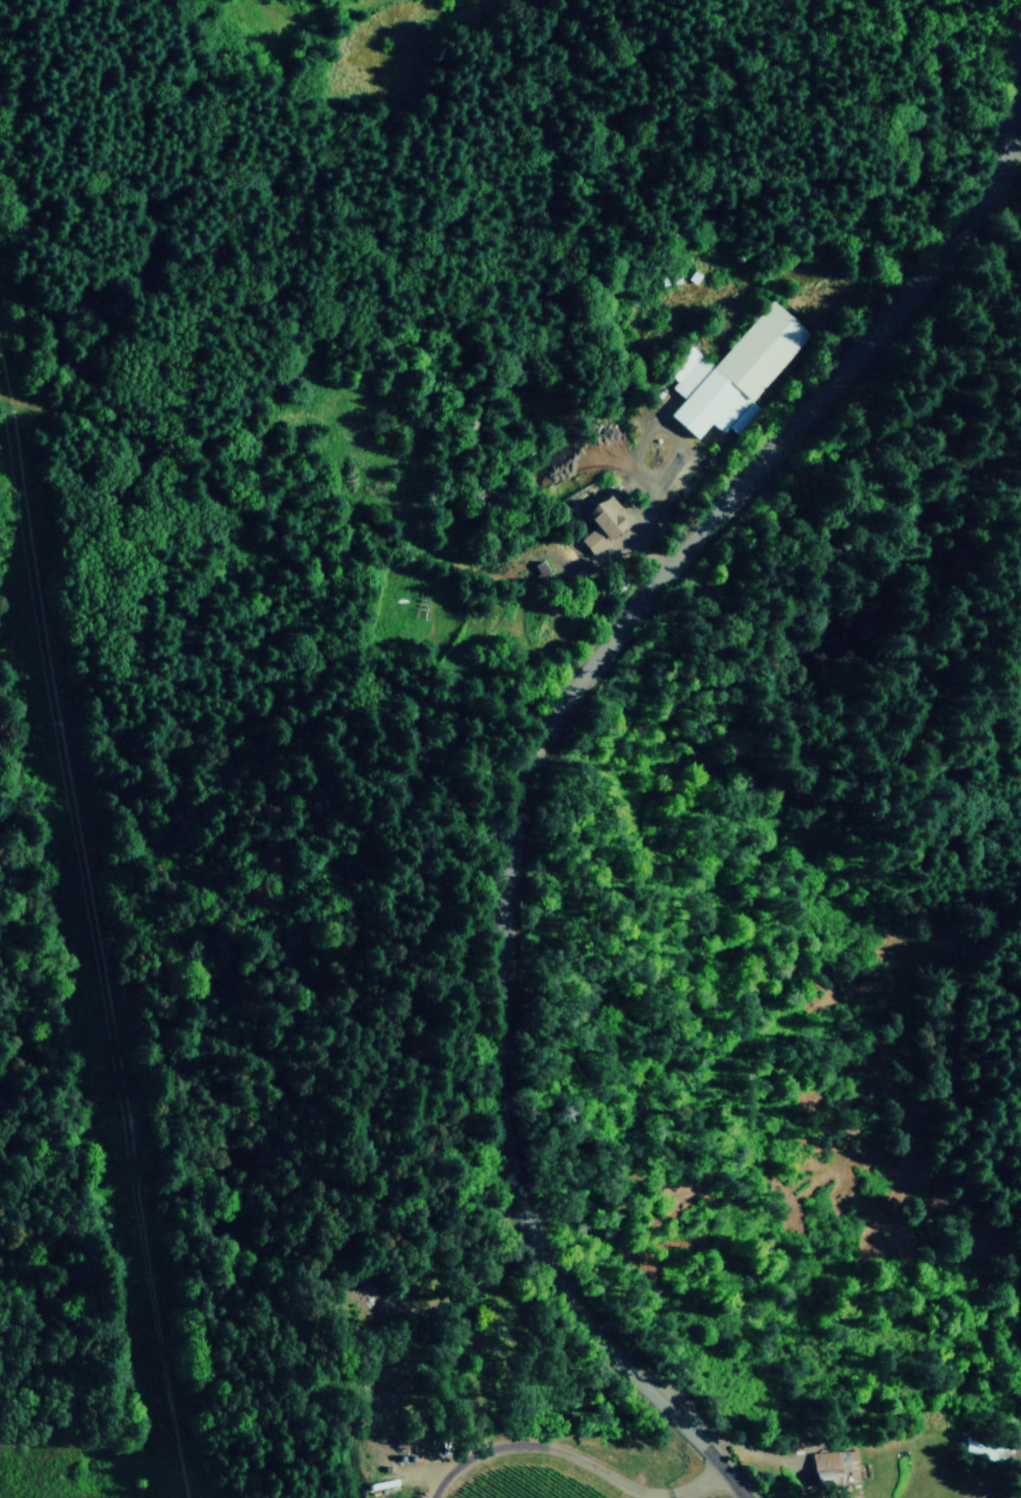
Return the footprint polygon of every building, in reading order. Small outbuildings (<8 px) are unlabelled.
[(713,365),(690,346),(668,374),(676,381),(671,387),(683,396),(668,415),(695,437),(709,420),(724,432),(729,426),(737,432),(759,405),(752,399),(807,332),(766,299),(713,365)] [(630,521),(607,493),(598,500),(596,498),(581,511),(594,526),(579,539),(592,554),(630,521)]
